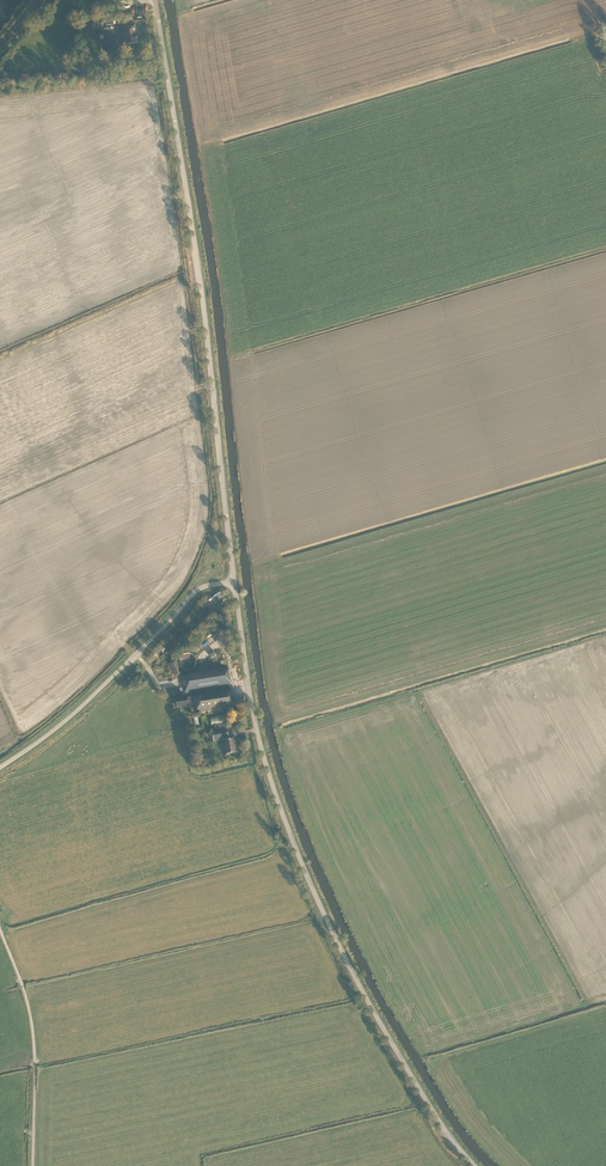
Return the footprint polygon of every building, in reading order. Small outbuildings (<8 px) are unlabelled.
[(115,29),(113,15),(101,16),(91,17),(92,22),(91,22),(92,28),(97,28),(97,30),(103,29),(103,30),(115,29)] [(136,25),(123,27),(118,27),(120,39),(121,46),(126,45),(126,44),(139,42),(136,25)] [(203,642),(192,649),(196,654),(206,647),(203,642)] [(167,663),(174,676),(182,672),(176,659),(167,663)] [(193,704),(199,707),(199,711),(200,714),(235,708),(228,667),(182,674),(185,693),(207,690),(207,692),(191,694),(191,697),(192,702),(193,704)] [(189,703),(192,702),(191,697),(188,698),(188,697),(175,699),(177,708),(189,706),(189,703)] [(228,740),(228,739),(222,740),(225,755),(237,753),(235,739),(228,740)]
